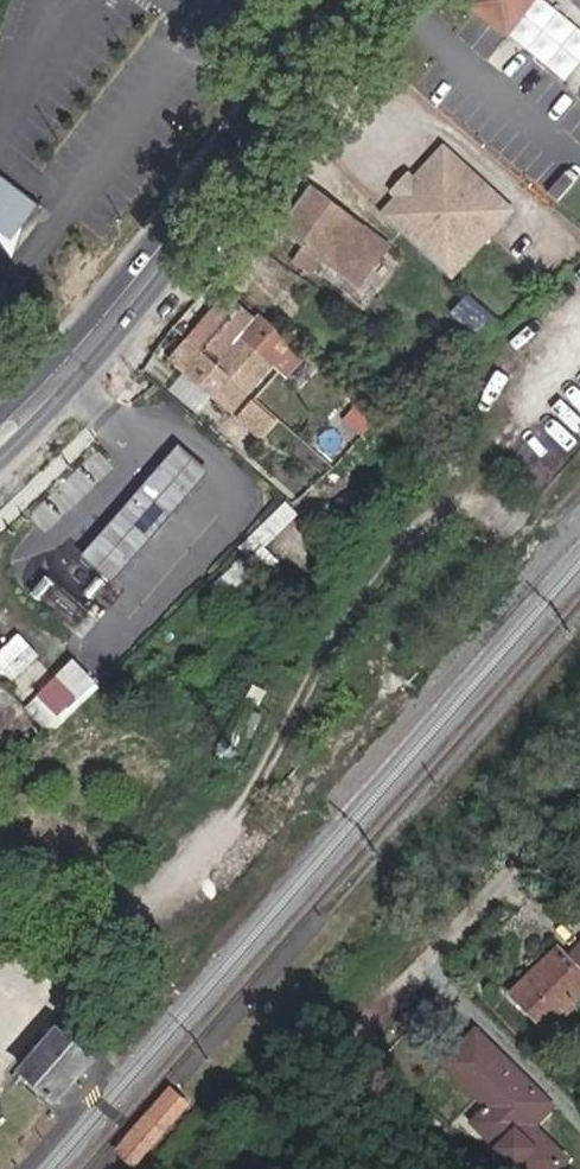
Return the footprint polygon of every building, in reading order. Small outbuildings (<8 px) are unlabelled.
[(509,36),(536,0),(476,0),(471,6),(509,36)] [(576,28),(540,0),(536,0),(509,36),(548,65),(576,28)] [(579,11),(579,0),(568,0),(579,11)] [(401,201),(383,218),(423,259),(450,281),(511,222),(447,157),(416,188),(401,201)] [(8,173),(0,180),(0,233),(4,238),(38,207),(8,173)] [(401,201),(416,188),(410,182),(395,196),(401,201)] [(361,286),(389,251),(312,192),(283,229),(306,246),(293,261),(311,275),(324,259),(361,286)] [(232,282),(265,307),(290,272),(259,248),(232,282)] [(299,388),(320,364),(259,315),(256,319),(225,293),(187,338),(218,366),(239,338),(270,363),(299,388)] [(478,340),(493,322),(467,300),(452,317),(478,340)] [(371,348),(377,340),(365,330),(358,338),(371,348)] [(187,338),(171,358),(210,390),(232,408),(270,363),(239,338),(218,366),(187,338)] [(276,411),(288,396),(276,385),(262,400),(276,411)] [(305,429),(333,452),(368,412),(341,389),(305,429)] [(253,397),(239,414),(264,435),(277,418),(253,397)] [(202,425),(177,404),(167,415),(192,436),(202,425)] [(183,448),(146,490),(174,515),(211,472),(183,448)] [(146,490),(127,513),(154,537),(174,515),(146,490)] [(90,555),(117,579),(154,537),(127,513),(90,555)] [(41,657),(22,636),(0,656),(0,666),(14,681),(41,657)] [(52,735),(99,691),(75,665),(28,709),(52,735)] [(257,704),(268,694),(257,683),(247,694),(257,704)] [(0,698),(0,738),(14,753),(43,728),(10,690),(0,698)] [(244,736),(261,719),(251,708),(233,726),(244,736)] [(546,1029),(579,996),(579,948),(568,960),(558,949),(513,993),(546,1029)] [(18,1077),(56,1106),(77,1083),(95,1063),(56,1029),(18,1077)] [(547,1101),(476,1031),(444,1063),(489,1107),(474,1123),(521,1168),(555,1168),(517,1131),(547,1101)] [(153,1116),(166,1127),(187,1103),(175,1093),(153,1116)] [(534,1127),(554,1107),(547,1101),(517,1131),(555,1168),(556,1168),(566,1159),(534,1127)] [(121,1153),(134,1163),(166,1127),(153,1116),(121,1153)]
